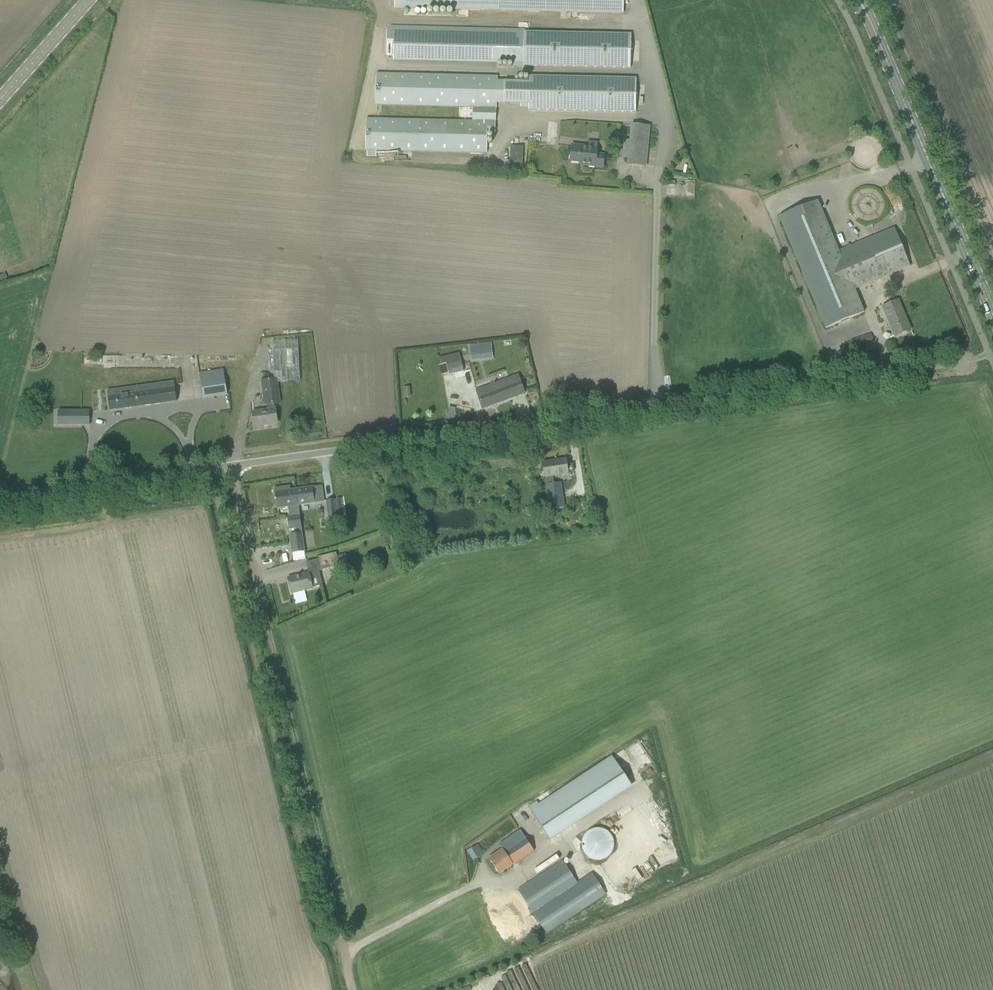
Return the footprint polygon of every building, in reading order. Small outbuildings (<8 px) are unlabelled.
[(395,8),(623,14),(624,0),(395,0),(395,8)] [(387,31),(387,41),(394,42),(394,60),(512,63),(512,67),(524,67),(630,70),(631,37),(631,35),(524,32),(524,30),(390,26),(387,31)] [(366,151),(487,154),(488,133),(495,134),(498,76),(376,74),(376,106),(473,108),(473,121),(366,119),(366,151)] [(529,111),(636,113),(636,79),(529,77),(529,82),(529,105),(529,111)] [(529,82),(504,81),(503,104),(529,105),(529,82)] [(627,165),(646,167),(650,126),(631,124),(629,141),(624,140),(622,159),(628,159),(627,165)] [(581,165),(603,168),(604,156),(596,155),(597,148),(596,148),(597,143),(588,143),(588,147),(572,146),(570,162),(581,163),(581,165)] [(511,147),(510,171),(522,172),(523,147),(511,147)] [(779,217),(826,329),(864,313),(854,290),(910,267),(894,229),(838,252),(817,201),(779,217)] [(827,209),(833,222),(843,218),(837,205),(827,209)] [(253,413),(255,427),(277,423),(274,403),(281,402),(282,413),(391,407),(383,255),(268,261),(275,379),(262,381),(265,404),(267,404),(268,410),(253,413)] [(883,307),(895,337),(911,330),(898,301),(883,307)] [(469,346),(471,361),(492,358),(491,343),(469,346)] [(460,360),(446,364),(449,376),(463,372),(462,365),(460,360)] [(200,374),(204,398),(227,394),(224,370),(200,374)] [(490,387),(476,392),(477,396),(479,400),(482,409),(525,394),(521,384),(519,378),(518,376),(500,383),(490,387)] [(107,392),(110,411),(177,401),(174,382),(107,392)] [(58,411),(58,425),(90,425),(90,411),(58,411)] [(546,486),(550,510),(565,508),(561,483),(554,484),(553,476),(558,476),(568,474),(568,473),(574,473),(573,465),(567,466),(566,460),(543,463),(545,477),(547,486),(546,486)] [(322,486),(297,490),(299,506),(324,502),(323,496),(322,486)] [(290,487),(274,489),(277,509),(289,507),(291,507),(298,506),(299,506),(297,490),(295,490),(291,491),(290,487)] [(326,501),(329,517),(337,516),(334,500),(326,501)] [(525,508),(526,516),(536,515),(535,507),(525,508)] [(291,517),(289,517),(291,530),(301,529),(302,528),(300,516),(299,516),(292,517),(291,517)] [(387,528),(387,537),(381,537),(382,544),(393,544),(392,528),(387,528)] [(304,532),(305,545),(310,544),(310,542),(313,542),(312,531),(304,532)] [(290,536),(292,554),(305,552),(302,534),(290,536)] [(318,557),(321,571),(346,565),(343,555),(336,557),(335,553),(318,557)] [(336,569),(338,577),(347,575),(345,567),(336,569)] [(288,578),(291,593),(313,588),(322,585),(318,570),(288,578)] [(528,807),(546,835),(628,781),(612,756),(538,805),(536,802),(528,807)] [(593,861),(599,861),(602,861),(607,858),(611,855),(613,850),(615,845),(614,840),(612,836),(607,831),(603,829),(599,828),(593,830),(587,833),(584,838),(583,842),(582,848),(585,855),(589,859),(593,861)] [(488,859),(499,875),(534,852),(521,831),(509,838),(508,838),(508,839),(499,845),(502,850),(488,859)] [(466,851),(473,862),(482,856),(476,845),(466,851)] [(518,891),(546,934),(607,895),(593,873),(577,883),(563,862),(518,891)] [(622,891),(650,878),(645,866),(617,879),(622,891)]
